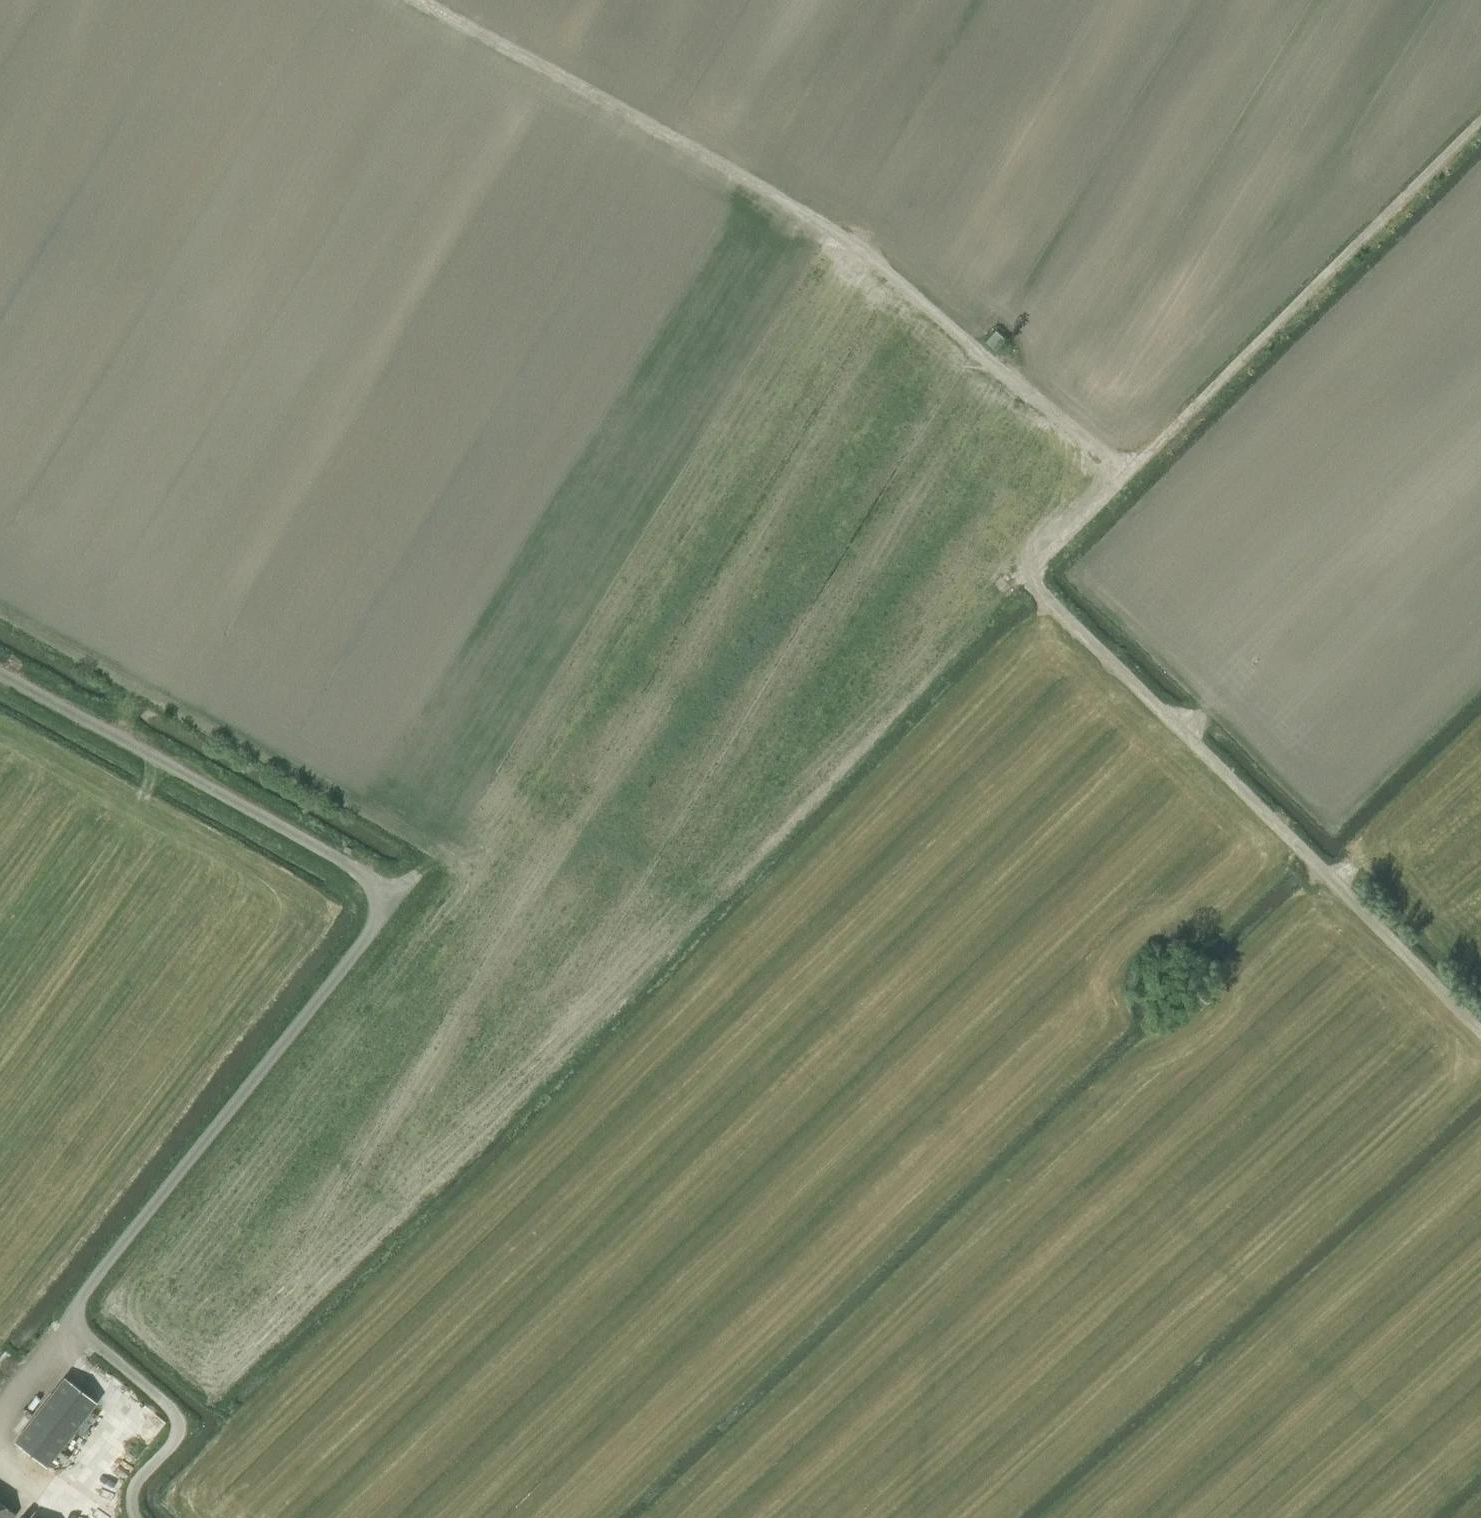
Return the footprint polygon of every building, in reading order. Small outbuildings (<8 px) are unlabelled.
[(997,330),(986,342),(990,345),(991,346),(996,350),(1002,343),(1006,339),(997,330)] [(64,1376),(14,1440),(47,1466),(97,1402),(64,1376)] [(15,1514),(0,1504),(0,1517),(12,1517),(15,1514)]
